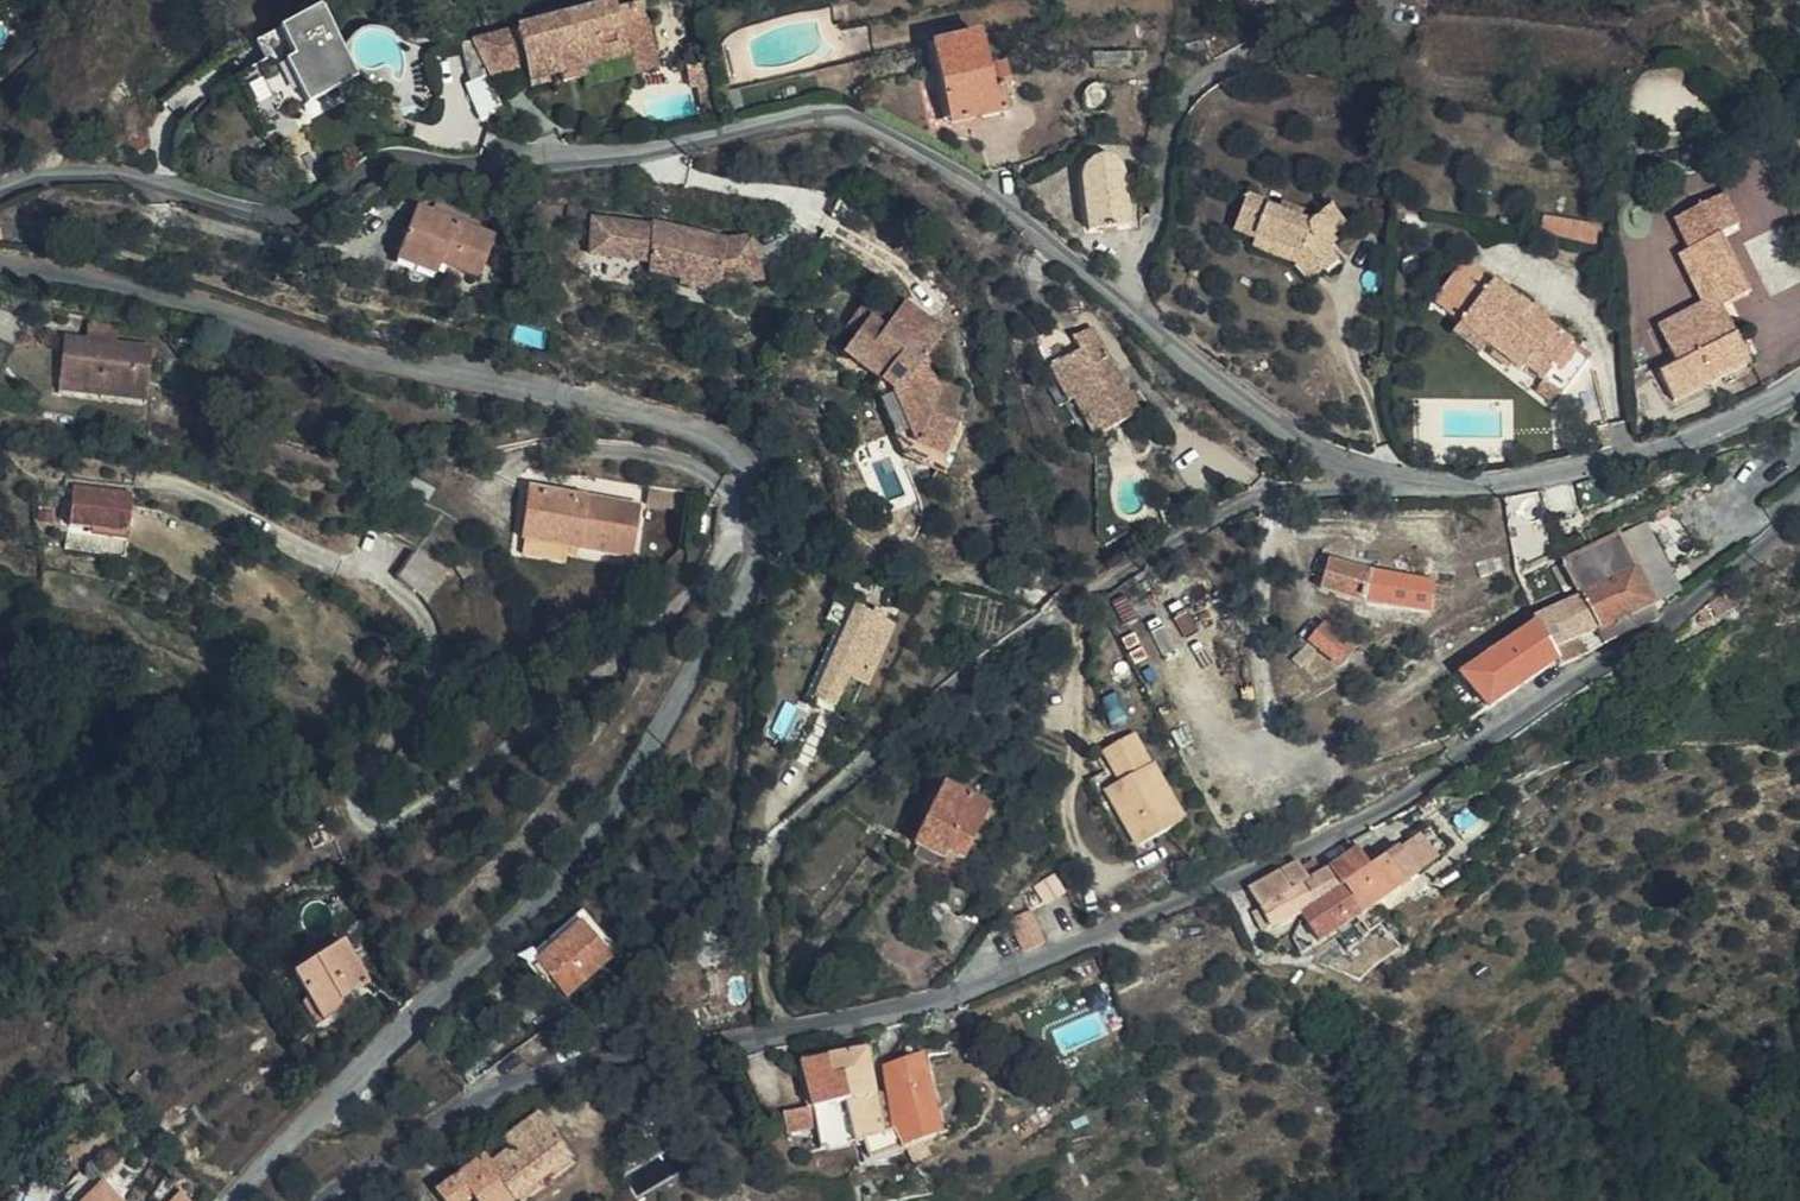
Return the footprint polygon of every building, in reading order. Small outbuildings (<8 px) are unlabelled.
[(308,103),(358,76),(321,5),(256,38),(265,55),(289,43),(296,56),(286,61),(308,103)] [(473,79),(495,73),(527,67),(530,80),(561,73),(565,88),(592,82),(587,68),(634,57),(627,31),(618,33),(614,16),(612,6),(462,43),(473,79)] [(627,31),(634,57),(639,76),(663,68),(648,8),(614,16),(618,33),(627,31)] [(950,123),(1012,108),(1002,65),(989,68),(979,31),(931,43),(950,123)] [(510,106),(495,73),(473,79),(465,82),(484,121),(510,106)] [(1132,226),(1124,172),(1122,168),(1119,163),(1114,160),(1108,157),(1105,157),(1094,159),(1089,163),(1085,169),(1082,178),(1089,231),(1132,226)] [(1246,202),(1233,242),(1263,249),(1265,243),(1303,253),(1302,260),(1325,282),(1341,266),(1325,250),(1343,229),(1328,215),(1313,230),(1272,219),(1274,209),(1246,202)] [(403,249),(447,265),(479,278),(496,232),(421,204),(403,249)] [(1696,327),(1715,317),(1735,306),(1708,252),(1731,239),(1716,207),(1666,232),(1682,263),(1670,271),(1690,314),(1696,327)] [(1545,232),(1592,242),(1596,224),(1549,214),(1545,232)] [(756,294),(753,248),(723,251),(657,228),(655,237),(598,219),(587,251),(643,270),(643,280),(676,289),(674,296),(709,308),(712,300),(756,294)] [(1729,233),(1754,295),(1768,289),(1742,228),(1729,233)] [(1300,269),(1317,290),(1325,282),(1302,260),(1303,253),(1265,243),(1263,249),(1261,259),(1300,269)] [(442,280),(447,265),(403,249),(398,263),(442,280)] [(1015,268),(1025,279),(1037,270),(1026,260),(1015,268)] [(1581,350),(1468,260),(1433,303),(1531,381),(1537,372),(1553,384),(1581,350)] [(959,392),(947,387),(941,384),(930,368),(949,341),(904,312),(892,330),(870,315),(864,311),(844,336),(851,341),(839,361),(895,401),(923,451),(949,462),(965,423),(951,417),(955,407),(959,392)] [(1723,333),(1715,317),(1696,327),(1690,314),(1643,339),(1657,364),(1723,333)] [(87,338),(121,341),(122,325),(89,322),(87,338)] [(1079,399),(1100,436),(1141,414),(1095,331),(1080,339),(1086,351),(1055,368),(1073,402),(1079,399)] [(1741,371),(1723,333),(1657,364),(1665,377),(1655,383),(1669,411),(1741,371)] [(156,345),(121,341),(87,338),(66,336),(61,386),(151,395),(156,345)] [(524,536),(527,536),(571,544),(636,551),(644,499),(531,484),(524,536)] [(130,533),(136,493),(77,485),(71,526),(130,533)] [(651,504),(675,507),(678,488),(656,485),(651,504)] [(678,488),(675,507),(687,509),(692,489),(678,488)] [(1577,641),(1632,617),(1626,601),(1658,589),(1635,533),(1551,566),(1562,597),(1565,607),(1577,641)] [(571,544),(527,536),(523,559),(567,567),(571,544)] [(430,598),(453,564),(421,545),(401,576),(430,598)] [(471,561),(461,566),(467,576),(478,568),(471,561)] [(1327,588),(1430,613),(1436,585),(1330,562),(1327,588)] [(1551,601),(1562,597),(1551,566),(1540,571),(1551,601)] [(1626,601),(1632,617),(1663,602),(1658,589),(1626,601)] [(1733,619),(1725,603),(1695,612),(1708,631),(1733,619)] [(1532,660),(1577,641),(1565,607),(1523,625),(1515,628),(1520,637),(1532,660)] [(1708,631),(1695,612),(1686,619),(1699,636),(1708,631)] [(872,681),(889,650),(873,641),(879,626),(859,617),(815,702),(836,711),(855,673),(872,681)] [(1636,628),(1632,617),(1577,641),(1581,652),(1636,628)] [(1357,647),(1327,621),(1311,640),(1341,666),(1357,647)] [(873,641),(889,650),(896,635),(879,626),(873,641)] [(740,632),(734,646),(747,654),(756,639),(740,632)] [(1538,672),(1532,660),(1520,637),(1484,661),(1447,685),(1470,719),(1484,711),(1509,693),(1532,675),(1538,672)] [(1137,781),(1118,789),(1110,793),(1111,797),(1142,851),(1188,823),(1136,734),(1108,749),(1113,769),(1124,762),(1137,781)] [(1124,762),(1113,769),(1118,789),(1137,781),(1124,762)] [(995,810),(954,789),(921,850),(953,864),(960,853),(972,860),(995,810)] [(1324,878),(1292,898),(1304,924),(1324,948),(1367,919),(1344,884),(1332,892),(1324,878)] [(1215,920),(1235,960),(1265,944),(1304,924),(1292,898),(1288,901),(1282,889),(1266,898),(1263,893),(1244,904),(1215,920)] [(1033,945),(1053,940),(1045,906),(1026,909),(1033,945)] [(570,996),(621,953),(582,908),(520,961),(546,992),(557,982),(570,996)] [(1304,924),(1265,944),(1286,973),(1324,948),(1304,924)] [(369,977),(340,927),(293,954),(309,984),(298,990),(317,1019),(346,1002),(341,993),(369,977)] [(881,1076),(874,1042),(843,1049),(863,1143),(869,1141),(894,1134),(881,1076)] [(828,1152),(863,1143),(843,1049),(827,1053),(807,1059),(818,1107),(823,1130),(828,1152)] [(926,1057),(892,1063),(894,1072),(905,1130),(909,1151),(917,1148),(944,1138),(926,1057)] [(787,1112),(792,1138),(823,1130),(818,1107),(787,1112)] [(496,1172),(518,1200),(531,1200),(576,1163),(544,1119),(507,1147),(514,1156),(496,1172)] [(875,1162),(909,1151),(905,1130),(894,1134),(869,1141),(875,1162)] [(450,1192),(457,1200),(475,1200),(477,1200),(478,1200),(518,1200),(496,1172),(489,1161),(450,1192)] [(36,1182),(32,1197),(45,1200),(46,1200),(50,1186),(36,1182)] [(102,1187),(88,1200),(117,1200),(102,1187)] [(172,1200),(194,1200),(183,1190),(172,1200)]
